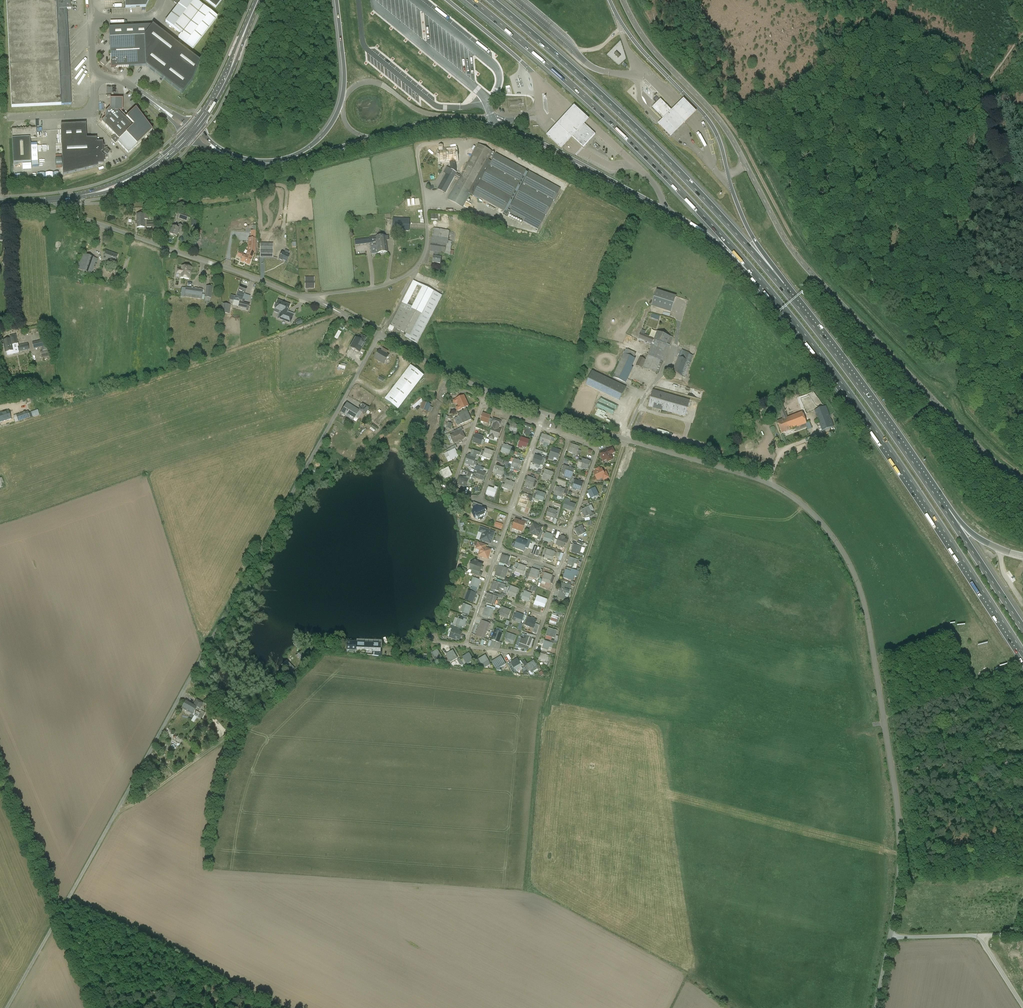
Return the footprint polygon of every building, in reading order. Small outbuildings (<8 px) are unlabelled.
[(11,107),(71,105),(67,9),(71,9),(70,0),(6,0),(11,107)] [(165,22),(181,34),(178,38),(193,49),(218,17),(212,13),(195,0),(176,0),(174,2),(178,5),(165,22)] [(216,8),(222,0),(205,0),(216,8)] [(109,27),(111,68),(125,67),(135,66),(146,66),(163,79),(182,94),(192,81),(200,62),(153,25),(109,27)] [(668,101),(670,99),(658,88),(656,90),(668,101)] [(105,118),(105,125),(119,140),(117,142),(129,154),(153,130),(136,108),(126,118),(120,111),(120,110),(121,109),(122,109),(122,101),(121,101),(120,100),(120,99),(113,99),(112,99),(112,100),(111,101),(110,101),(110,109),(111,109),(112,110),(112,111),(105,118)] [(672,111),(660,99),(659,100),(652,108),(658,114),(659,112),(665,118),(673,111),(672,111)] [(673,110),(658,125),(670,137),(685,123),(696,112),(683,100),(673,110)] [(573,106),(545,136),(560,150),(572,137),(584,124),(588,120),(573,106)] [(86,123),(61,125),(61,130),(63,175),(98,166),(98,163),(103,163),(103,161),(105,161),(105,158),(108,158),(108,156),(107,155),(110,153),(107,150),(107,147),(105,147),(105,145),(102,145),(102,143),(97,143),(97,138),(87,138),(86,123)] [(572,137),(584,148),(596,135),(584,124),(572,137)] [(37,128),(12,129),(12,139),(13,163),(31,162),(30,138),(37,138),(37,132),(37,128)] [(447,201),(462,209),(471,192),(474,194),(474,195),(507,213),(506,215),(519,222),(519,223),(532,230),(534,227),(538,229),(561,188),(550,183),(551,181),(547,180),(547,181),(538,176),(539,175),(535,173),(535,174),(525,169),(526,168),(522,166),(521,167),(512,162),(513,161),(508,159),(508,160),(496,153),(491,162),(488,160),(493,152),(478,144),(461,175),(457,173),(455,160),(457,160),(456,150),(444,151),(443,145),(439,146),(440,162),(450,161),(451,169),(446,167),(427,203),(437,208),(455,175),(460,178),(447,201)] [(416,207),(416,199),(407,199),(408,208),(416,207)] [(726,219),(728,216),(720,209),(718,212),(726,219)] [(136,214),(137,227),(144,227),(144,219),(148,219),(148,214),(143,214),(143,211),(140,211),(141,214),(136,214)] [(190,216),(180,212),(178,218),(187,222),(190,216)] [(393,220),(393,230),(409,231),(410,221),(393,220)] [(170,234),(177,237),(178,233),(179,234),(182,226),(178,225),(177,228),(172,226),(170,234)] [(377,253),(387,252),(386,241),(389,240),(389,236),(385,236),(373,237),(374,246),(377,246),(377,253)] [(260,258),(273,258),(273,244),(262,243),(262,237),(259,237),(259,244),(260,244),(260,258)] [(252,258),(254,252),(255,239),(248,238),(248,250),(246,255),(239,252),(237,256),(242,258),(241,261),(249,265),(252,258)] [(447,245),(431,242),(430,252),(430,255),(434,255),(434,257),(433,263),(440,264),(441,258),(437,257),(438,253),(442,253),(445,254),(447,245)] [(286,262),(289,256),(288,255),(289,252),(286,250),(284,253),(282,253),(279,259),(284,262),(284,261),(286,262)] [(106,251),(103,260),(114,264),(117,255),(106,251)] [(82,254),(77,269),(91,274),(97,259),(82,254)] [(180,278),(189,279),(191,267),(182,266),(182,269),(177,268),(176,274),(181,275),(180,278)] [(305,279),(304,290),(313,290),(313,279),(305,279)] [(442,296),(414,281),(413,284),(412,284),(400,305),(388,329),(392,331),(394,328),(407,334),(405,338),(417,344),(442,296)] [(206,286),(205,298),(206,298),(205,302),(210,302),(210,299),(211,299),(213,287),(206,286)] [(245,293),(247,289),(240,286),(236,297),(235,296),(234,301),(240,302),(238,307),(249,309),(250,304),(242,302),(245,293)] [(186,288),(185,297),(201,299),(203,290),(186,288)] [(652,306),(673,311),(677,295),(656,290),(652,306)] [(279,319),(290,323),(293,316),(286,313),(289,305),(278,301),(276,305),(275,304),(274,307),(275,308),(275,309),(281,311),(279,319)] [(223,304),(222,313),(230,314),(231,305),(223,304)] [(672,338),(657,332),(651,349),(666,354),(672,338)] [(12,345),(17,343),(15,335),(10,336),(10,339),(3,341),(5,352),(13,350),(12,345)] [(359,340),(356,338),(351,348),(359,352),(364,343),(364,342),(366,339),(361,336),(359,340)] [(42,340),(32,343),(34,349),(44,347),(42,340)] [(19,352),(29,350),(28,344),(17,346),(19,352)] [(627,349),(613,377),(624,382),(635,360),(633,358),(635,353),(627,349)] [(666,354),(651,349),(644,368),(658,373),(666,354)] [(690,354),(690,352),(682,349),(674,373),(686,377),(694,355),(690,354)] [(389,356),(379,351),(375,358),(384,364),(389,356)] [(411,366),(385,399),(398,409),(424,376),(411,366)] [(626,388),(592,372),(588,382),(621,398),(626,388)] [(689,401),(653,391),(649,406),(685,416),(689,401)] [(468,407),(464,396),(452,401),(454,405),(457,404),(458,406),(455,408),(457,412),(468,407)] [(420,399),(412,405),(414,407),(422,401),(420,399)] [(802,412),(787,418),(782,403),(777,404),(783,420),(777,422),(781,433),(806,424),(807,424),(806,423),(802,412)] [(351,407),(347,404),(341,413),(353,420),(358,412),(350,408),(351,407)] [(369,408),(362,404),(358,410),(365,415),(369,408)] [(814,410),(822,431),(834,426),(826,406),(814,410)] [(11,419),(9,410),(0,413),(0,422),(11,419)] [(28,411),(16,415),(18,421),(39,414),(38,410),(29,413),(28,411)] [(454,419),(457,426),(471,420),(467,410),(457,414),(459,417),(454,419)] [(491,416),(483,413),(480,421),(484,422),(485,421),(488,422),(489,419),(491,416)] [(493,428),(489,438),(493,440),(494,437),(498,438),(501,431),(498,430),(500,425),(494,423),(493,428)] [(519,426),(511,423),(508,431),(513,432),(512,433),(511,436),(515,438),(516,435),(516,433),(517,433),(517,432),(519,426)] [(375,432),(378,427),(373,424),(370,429),(375,432)] [(462,431),(455,434),(451,436),(454,443),(465,438),(462,431)] [(550,437),(542,434),(540,442),(548,444),(548,443),(549,440),(550,437)] [(483,437),(475,435),(473,442),(477,444),(477,442),(481,444),(483,437)] [(529,441),(521,438),(520,441),(519,440),(518,443),(519,444),(519,446),(518,446),(518,447),(522,448),(523,447),(527,448),(529,441)] [(820,439),(809,443),(811,449),(823,444),(820,439)] [(513,448),(504,445),(501,452),(505,454),(506,452),(509,454),(510,451),(512,452),(513,448)] [(579,447),(571,445),(569,452),(573,453),(573,454),(576,455),(577,453),(578,450),(579,447)] [(612,448),(600,454),(602,457),(603,456),(605,460),(607,460),(611,457),(610,455),(615,453),(612,448)] [(455,449),(453,450),(453,451),(449,452),(450,457),(447,458),(448,461),(458,456),(455,449)] [(493,452),(485,449),(484,452),(483,455),(483,457),(491,459),(493,452)] [(560,452),(553,449),(550,455),(549,459),(553,460),(554,457),(558,459),(560,452)] [(471,457),(468,456),(465,463),(470,465),(469,465),(473,466),(474,465),(475,462),(476,459),(471,457)] [(545,459),(535,456),(532,463),(537,465),(536,467),(539,469),(541,465),(543,466),(545,459)] [(522,462),(512,459),(511,462),(513,463),(512,465),(509,464),(508,467),(514,469),(514,471),(518,472),(522,462)] [(590,462),(582,459),(582,462),(580,465),(580,466),(580,467),(588,469),(590,462)] [(504,469),(496,466),(494,473),(498,475),(498,474),(502,475),(504,469)] [(575,470),(564,466),(561,473),(565,475),(564,478),(570,480),(570,481),(570,482),(572,482),(573,480),(574,478),(572,477),(575,470)] [(445,470),(442,471),(445,478),(452,475),(449,468),(445,470)] [(601,469),(594,473),(595,476),(596,475),(598,479),(605,476),(601,469)] [(553,473),(545,470),(544,474),(543,476),(547,478),(546,479),(550,480),(553,473)] [(486,473),(478,471),(476,477),(479,478),(479,479),(483,481),(486,473)] [(466,479),(460,477),(458,485),(462,486),(462,485),(466,486),(468,480),(466,479)] [(535,480),(528,477),(525,485),(529,486),(528,488),(532,489),(533,487),(535,482),(535,480)] [(573,480),(572,482),(571,484),(574,485),(573,487),(573,488),(581,491),(583,483),(573,480)] [(514,483),(507,481),(504,487),(508,488),(508,489),(512,491),(514,483)] [(564,490),(556,487),(554,495),(558,496),(557,498),(561,499),(564,490)] [(494,489),(489,488),(486,495),(491,496),(491,495),(495,496),(497,490),(494,489)] [(595,488),(588,492),(589,494),(590,493),(592,498),(595,497),(598,495),(595,488)] [(546,494),(538,492),(536,498),(539,499),(539,500),(543,502),(546,494)] [(526,493),(523,497),(531,501),(533,497),(526,493)] [(528,501),(520,498),(517,506),(522,507),(520,511),(524,513),(524,512),(526,507),(528,501)] [(571,500),(566,499),(563,509),(573,512),(576,505),(570,503),(571,500)] [(481,509),(475,506),(475,507),(472,513),(475,514),(476,516),(475,519),(479,521),(484,519),(486,513),(485,510),(481,509)] [(591,506),(581,511),(582,513),(583,512),(585,517),(589,515),(591,514),(592,514),(590,511),(593,510),(591,506)] [(557,511),(549,509),(546,516),(554,519),(555,518),(556,514),(557,511)] [(521,522),(516,520),(515,523),(514,523),(512,523),(512,525),(513,526),(513,528),(512,531),(518,533),(519,530),(522,532),(525,524),(525,523),(521,522)] [(542,528),(533,524),(529,533),(538,537),(541,531),(542,528)] [(582,526),(576,529),(579,536),(585,533),(582,526)] [(495,532),(481,528),(479,532),(485,534),(483,538),(492,541),(492,540),(492,538),(493,538),(495,532)] [(553,536),(546,533),(544,539),(547,540),(547,541),(551,543),(551,541),(553,537),(553,536)] [(561,536),(561,538),(559,537),(556,545),(564,547),(565,544),(567,544),(568,540),(564,539),(565,538),(561,536)] [(527,542),(518,539),(515,548),(524,551),(525,548),(527,542)] [(582,547),(574,545),(572,552),(577,554),(578,551),(580,551),(582,547)] [(486,548),(482,547),(481,548),(479,556),(488,559),(491,550),(486,548)] [(555,553),(547,550),(545,556),(549,557),(548,558),(552,560),(554,555),(555,553)] [(509,558),(502,555),(500,563),(506,565),(507,561),(508,562),(509,558)] [(577,560),(570,558),(569,561),(570,562),(569,565),(573,567),(574,564),(576,564),(577,560)] [(483,564),(476,561),(475,561),(474,560),(471,565),(471,569),(474,570),(480,572),(483,564)] [(519,565),(517,569),(516,569),(515,572),(524,574),(526,567),(519,565)] [(503,570),(498,568),(496,576),(501,578),(503,574),(504,575),(505,571),(503,570)] [(539,572),(532,569),(530,575),(533,576),(533,577),(537,579),(537,578),(539,573),(539,572)] [(571,572),(566,570),(565,574),(564,574),(564,575),(563,578),(573,581),(575,575),(575,573),(571,572)] [(552,576),(545,574),(543,579),(542,581),(546,582),(550,583),(552,577),(552,576)] [(481,581),(474,578),(472,582),(473,583),(472,586),(478,588),(481,581)] [(505,585),(494,581),(491,589),(499,591),(500,588),(504,589),(505,585)] [(571,586),(562,584),(561,587),(560,586),(558,590),(560,591),(559,592),(566,594),(565,596),(568,597),(571,586)] [(519,589),(511,587),(509,593),(512,594),(512,595),(516,596),(519,589)] [(470,592),(469,591),(467,595),(469,595),(467,599),(469,599),(473,601),(476,594),(470,592)] [(531,594),(524,592),(524,593),(522,597),(525,599),(525,600),(529,601),(531,594)] [(493,595),(489,594),(487,602),(493,604),(494,604),(497,597),(493,595)] [(546,600),(537,596),(534,605),(538,606),(538,605),(545,607),(547,600),(548,598),(547,597),(546,600)] [(471,607),(464,604),(463,608),(464,609),(463,612),(466,613),(468,614),(471,607)] [(486,608),(485,608),(482,616),(488,618),(490,613),(491,614),(492,610),(486,608)] [(511,611),(503,608),(501,614),(504,615),(504,616),(508,618),(511,611)] [(523,616),(516,613),(515,615),(514,614),(512,619),(521,623),(523,616)] [(466,620),(459,617),(458,621),(459,622),(458,625),(461,626),(464,627),(466,620)] [(536,621),(528,617),(524,625),(529,627),(530,626),(534,628),(535,624),(536,621)] [(489,623),(482,621),(479,628),(486,631),(489,623)] [(479,628),(477,635),(482,637),(484,634),(485,635),(486,632),(490,633),(490,632),(486,631),(479,628)] [(557,631),(549,628),(546,636),(554,638),(557,631)] [(503,632),(496,629),(492,638),(500,641),(502,635),(503,632)] [(459,632),(453,630),(450,637),(456,640),(457,639),(459,640),(462,633),(459,632)] [(515,636),(508,634),(506,638),(506,640),(509,641),(509,642),(513,643),(515,636)] [(527,636),(526,640),(521,638),(521,639),(520,643),(518,647),(522,648),(522,647),(527,649),(528,648),(532,638),(527,636)] [(553,644),(545,641),(543,648),(551,651),(552,648),(553,644)] [(380,644),(356,643),(356,642),(347,642),(346,649),(356,650),(356,649),(372,650),(372,651),(380,652),(380,644)] [(438,650),(436,651),(436,652),(432,655),(435,661),(442,657),(438,650)] [(301,651),(296,657),(300,661),(306,656),(301,651)] [(453,651),(446,655),(447,656),(450,661),(450,662),(457,658),(454,652),(453,651)] [(467,656),(463,658),(467,664),(473,660),(470,654),(469,655),(467,656)] [(546,655),(541,654),(540,657),(539,661),(544,663),(544,662),(547,662),(548,659),(549,656),(546,655)] [(486,656),(479,660),(481,664),(483,666),(489,662),(486,656)] [(501,657),(492,662),(497,671),(501,671),(499,668),(506,664),(501,657)] [(517,659),(511,663),(515,670),(522,666),(517,659)] [(534,661),(527,665),(531,671),(532,672),(538,668),(535,664),(534,661)] [(288,662),(283,667),(291,674),(296,669),(288,662)] [(515,670),(511,663),(508,665),(513,673),(517,674),(515,670)] [(194,705),(186,700),(182,708),(192,715),(195,711),(197,707),(194,705)] [(203,703),(196,700),(194,705),(197,707),(200,709),(203,703)] [(203,716),(195,711),(192,715),(201,720),(203,716)]
